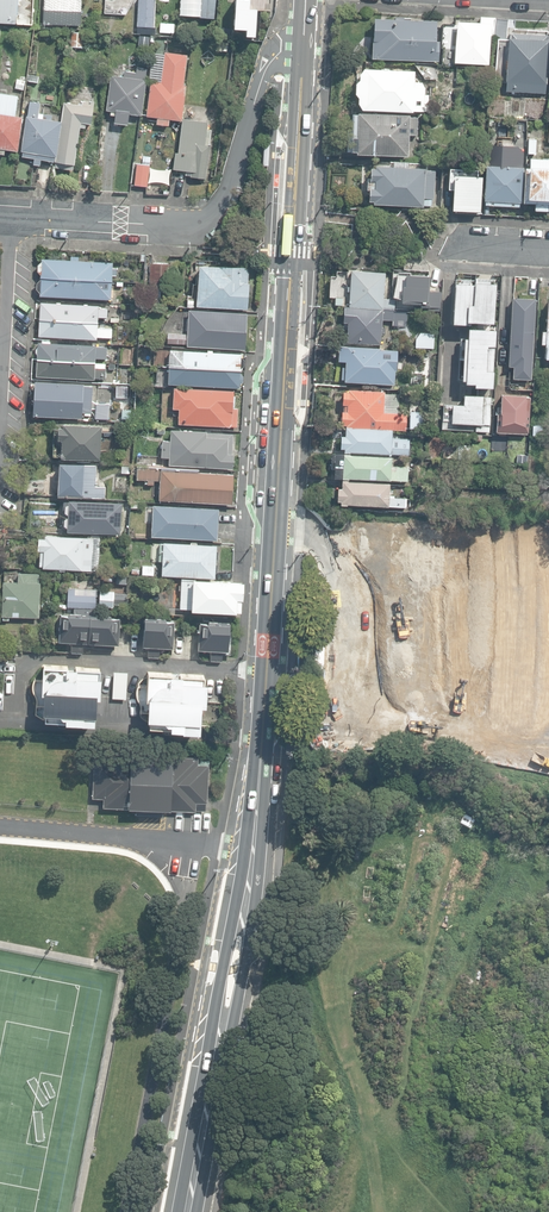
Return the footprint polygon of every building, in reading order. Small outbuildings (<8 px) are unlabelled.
[(30,25),(32,0),(0,0),(0,22),(30,25)] [(82,0),(44,0),(43,25),(81,27),(82,0)] [(153,34),(155,0),(138,0),(136,33),(153,34)] [(180,16),(215,20),(217,0),(181,0),(180,16)] [(243,0),(235,0),(233,30),(248,31),(247,38),(257,38),(258,11),(251,10),(251,0),(243,0)] [(457,21),(454,63),(489,65),(491,37),(505,38),(507,17),(479,15),(479,23),(457,21)] [(371,57),(438,60),(439,41),(435,41),(436,20),(402,18),(403,17),(395,17),(395,18),(373,17),(371,57)] [(174,32),(174,23),(160,23),(159,32),(174,32)] [(83,33),(73,33),(72,47),(82,48),(83,33)] [(545,74),(547,35),(510,33),(509,39),(508,39),(505,91),(545,93),(546,74),(545,74)] [(148,47),(149,37),(141,36),(140,46),(148,47)] [(156,124),(169,126),(170,119),(182,121),(186,86),(183,85),(187,55),(164,52),(160,82),(151,81),(146,116),(157,118),(156,124)] [(114,123),(127,125),(129,113),(141,115),(146,80),(145,80),(146,69),(137,68),(136,73),(125,71),(124,77),(111,75),(106,110),(111,111),(110,115),(115,115),(114,123)] [(357,103),(361,109),(428,111),(429,93),(424,93),(424,86),(421,80),(414,79),(414,70),(363,69),(359,75),(359,80),(355,84),(355,94),(358,98),(357,103)] [(4,155),(5,149),(17,151),(22,117),(15,116),(18,96),(0,93),(0,154),(4,155)] [(55,167),(72,170),(73,165),(74,165),(80,127),(85,128),(86,124),(90,124),(94,101),(82,100),(82,106),(64,103),(61,122),(56,156),(55,162),(56,162),(55,167)] [(33,164),(40,165),(41,159),(54,161),(55,156),(56,156),(61,122),(38,118),(40,103),(29,102),(27,116),(26,116),(21,151),(23,151),(22,156),(34,158),(33,164)] [(356,154),(408,156),(408,135),(417,136),(417,117),(410,117),(410,116),(353,114),(352,129),(348,129),(347,137),(352,137),(351,152),(356,152),(356,154)] [(185,176),(205,179),(212,129),(207,128),(208,123),(183,119),(178,153),(175,152),(173,169),(186,171),(185,176)] [(528,139),(518,139),(518,156),(527,156),(528,153),(528,139)] [(536,139),(528,139),(528,153),(536,154),(536,139)] [(133,183),(147,185),(150,157),(143,156),(142,162),(136,161),(133,183)] [(485,205),(520,207),(520,203),(522,203),(523,168),(517,167),(518,158),(497,156),(496,166),(485,165),(484,201),(485,200),(485,205)] [(547,211),(548,204),(548,159),(530,158),(529,168),(524,168),(523,203),(534,203),(534,210),(547,211)] [(373,204),(422,207),(423,205),(430,205),(431,198),(433,199),(435,171),(424,170),(425,168),(408,167),(408,162),(393,161),(392,167),(375,166),(375,168),(370,168),(370,179),(367,179),(367,190),(369,190),(368,201),(373,201),(373,204)] [(454,174),(451,211),(481,213),(483,176),(454,174)] [(433,242),(437,232),(430,229),(426,239),(433,242)] [(41,278),(111,281),(112,276),(116,276),(116,268),(112,268),(113,263),(78,261),(78,257),(71,257),(71,260),(42,259),(42,261),(38,265),(37,271),(41,275),(41,278)] [(150,285),(171,286),(172,264),(150,263),(150,285)] [(197,306),(247,309),(249,268),(199,265),(197,306)] [(348,305),(382,306),(393,306),(394,297),(383,297),(384,271),(351,269),(350,284),(347,284),(347,290),(349,290),(348,305)] [(410,274),(410,272),(398,271),(393,296),(396,298),(396,308),(417,309),(417,307),(428,307),(428,310),(438,310),(438,307),(440,307),(441,291),(428,290),(429,276),(410,274)] [(110,300),(111,281),(41,278),(41,279),(37,283),(36,289),(40,293),(40,296),(110,300)] [(492,323),(494,283),(473,282),(473,284),(454,283),(452,323),(469,324),(470,321),(492,323)] [(164,304),(164,298),(160,298),(161,287),(149,286),(149,304),(164,304)] [(512,379),(531,379),(535,299),(512,297),(508,366),(513,366),(512,379)] [(548,299),(548,305),(547,305),(545,331),(541,331),(540,343),(544,344),(544,346),(546,346),(545,359),(548,359),(548,299)] [(41,302),(40,319),(97,323),(98,317),(107,318),(107,309),(98,308),(98,306),(41,302)] [(346,341),(380,343),(381,318),(392,319),(391,322),(397,323),(397,319),(406,319),(406,309),(382,308),(382,307),(343,305),(342,321),(347,321),(346,341)] [(187,346),(245,350),(248,314),(189,310),(187,334),(168,333),(167,343),(187,345),(187,346)] [(97,323),(40,319),(39,336),(97,339),(97,337),(112,338),(112,329),(97,328),(97,323)] [(492,387),(495,329),(467,328),(467,338),(463,338),(461,379),(464,380),(464,382),(474,383),(474,386),(492,387)] [(433,348),(435,333),(420,332),(415,339),(414,347),(433,348)] [(38,342),(37,359),(95,362),(95,358),(106,358),(107,348),(96,347),(96,345),(38,342)] [(396,385),(398,350),(339,346),(338,361),(345,361),(344,381),(396,385)] [(316,363),(332,364),(333,349),(316,348),(316,363)] [(170,350),(169,367),(241,370),(241,368),(244,366),(244,360),(241,357),(242,354),(170,350)] [(94,367),(95,362),(37,359),(36,376),(105,379),(106,368),(94,367)] [(241,370),(169,367),(168,384),(239,388),(240,384),(243,382),(243,376),(241,373),(241,370)] [(33,416),(82,418),(82,412),(91,413),(93,387),(84,387),(84,384),(35,381),(33,416)] [(127,398),(128,386),(116,386),(115,398),(127,398)] [(178,423),(236,427),(236,424),(237,424),(238,409),(232,408),(233,391),(174,388),(172,408),(179,409),(178,423)] [(345,426),(405,429),(406,412),(382,411),(383,390),(347,388),(347,390),(342,390),(340,423),(345,424),(345,426)] [(494,431),(526,432),(527,394),(500,393),(500,410),(494,409),(494,431)] [(491,425),(492,396),(463,395),(462,404),(443,403),(443,419),(450,420),(450,422),(475,423),(475,431),(489,431),(489,425),(491,425)] [(95,419),(108,420),(109,404),(96,403),(95,419)] [(131,419),(131,409),(121,408),(121,419),(131,419)] [(411,409),(409,429),(429,430),(430,410),(411,409)] [(61,458),(100,460),(102,425),(62,423),(62,427),(58,427),(57,439),(62,440),(61,458)] [(541,435),(542,426),(533,425),(532,435),(541,435)] [(344,451),(408,455),(408,441),(391,441),(392,430),(345,427),(345,435),(341,435),(340,448),(344,448),(344,451)] [(169,464),(233,468),(233,454),(231,454),(233,434),(211,433),(211,431),(205,430),(205,432),(171,430),(170,441),(163,440),(162,458),(169,458),(169,464)] [(334,476),(407,480),(408,465),(397,464),(396,467),(390,467),(391,455),(331,451),(330,460),(335,460),(334,476)] [(57,495),(103,498),(104,487),(95,486),(96,465),(59,463),(57,495)] [(159,499),(231,504),(233,474),(198,472),(198,470),(137,465),(136,479),(148,479),(147,484),(154,484),(154,480),(160,481),(159,499)] [(346,502),(405,505),(406,496),(388,495),(389,482),(347,479),(347,478),(341,477),(341,486),(337,485),(336,499),(340,499),(340,503),(346,503),(346,502)] [(25,493),(43,494),(44,480),(25,479),(25,493)] [(67,531),(119,534),(121,503),(98,501),(98,498),(88,498),(88,501),(68,500),(68,503),(65,505),(64,511),(67,514),(67,516),(64,518),(63,525),(67,527),(67,531)] [(151,536),(217,540),(218,509),(200,508),(200,506),(192,505),(192,507),(153,505),(151,536)] [(59,571),(65,571),(65,568),(99,571),(101,535),(89,534),(89,537),(45,534),(45,538),(39,537),(38,550),(40,551),(39,566),(43,566),(43,568),(59,569),(59,571)] [(162,575),(214,578),(216,546),(197,545),(197,543),(191,542),(191,544),(163,542),(163,544),(159,544),(158,561),(162,561),(162,575)] [(142,574),(154,575),(155,566),(142,565),(142,574)] [(26,620),(36,621),(36,617),(39,617),(40,582),(39,582),(39,573),(19,572),(19,581),(3,581),(2,619),(9,620),(9,616),(26,616),(26,620)] [(180,609),(235,612),(236,611),(240,611),(241,599),(242,599),(243,581),(182,578),(180,609)] [(97,589),(67,587),(66,607),(96,608),(97,589)] [(126,603),(127,593),(114,593),(113,603),(126,603)] [(120,617),(65,614),(65,615),(60,614),(58,640),(71,641),(71,652),(83,653),(83,646),(93,647),(93,648),(114,649),(114,643),(118,644),(120,617)] [(172,647),(174,621),(167,620),(167,619),(144,618),(143,645),(148,646),(147,656),(159,657),(159,646),(172,647)] [(229,633),(229,624),(199,622),(198,648),(210,649),(210,660),(222,661),(222,653),(228,653),(229,652),(230,652),(231,633),(229,633)] [(46,718),(90,719),(91,693),(95,693),(96,664),(70,663),(70,664),(64,663),(64,662),(39,661),(38,677),(33,676),(31,685),(36,696),(36,713),(46,718)] [(178,726),(196,727),(197,711),(196,711),(197,700),(202,700),(204,677),(201,677),(202,670),(144,666),(140,683),(137,684),(136,691),(141,710),(144,713),(146,713),(146,721),(166,722),(166,723),(178,724),(178,726)] [(113,698),(126,699),(127,672),(114,671),(113,698)] [(137,814),(161,815),(162,809),(195,810),(196,802),(207,803),(208,765),(198,764),(198,757),(103,754),(103,759),(94,759),(93,797),(103,798),(103,807),(137,808),(137,814)]
